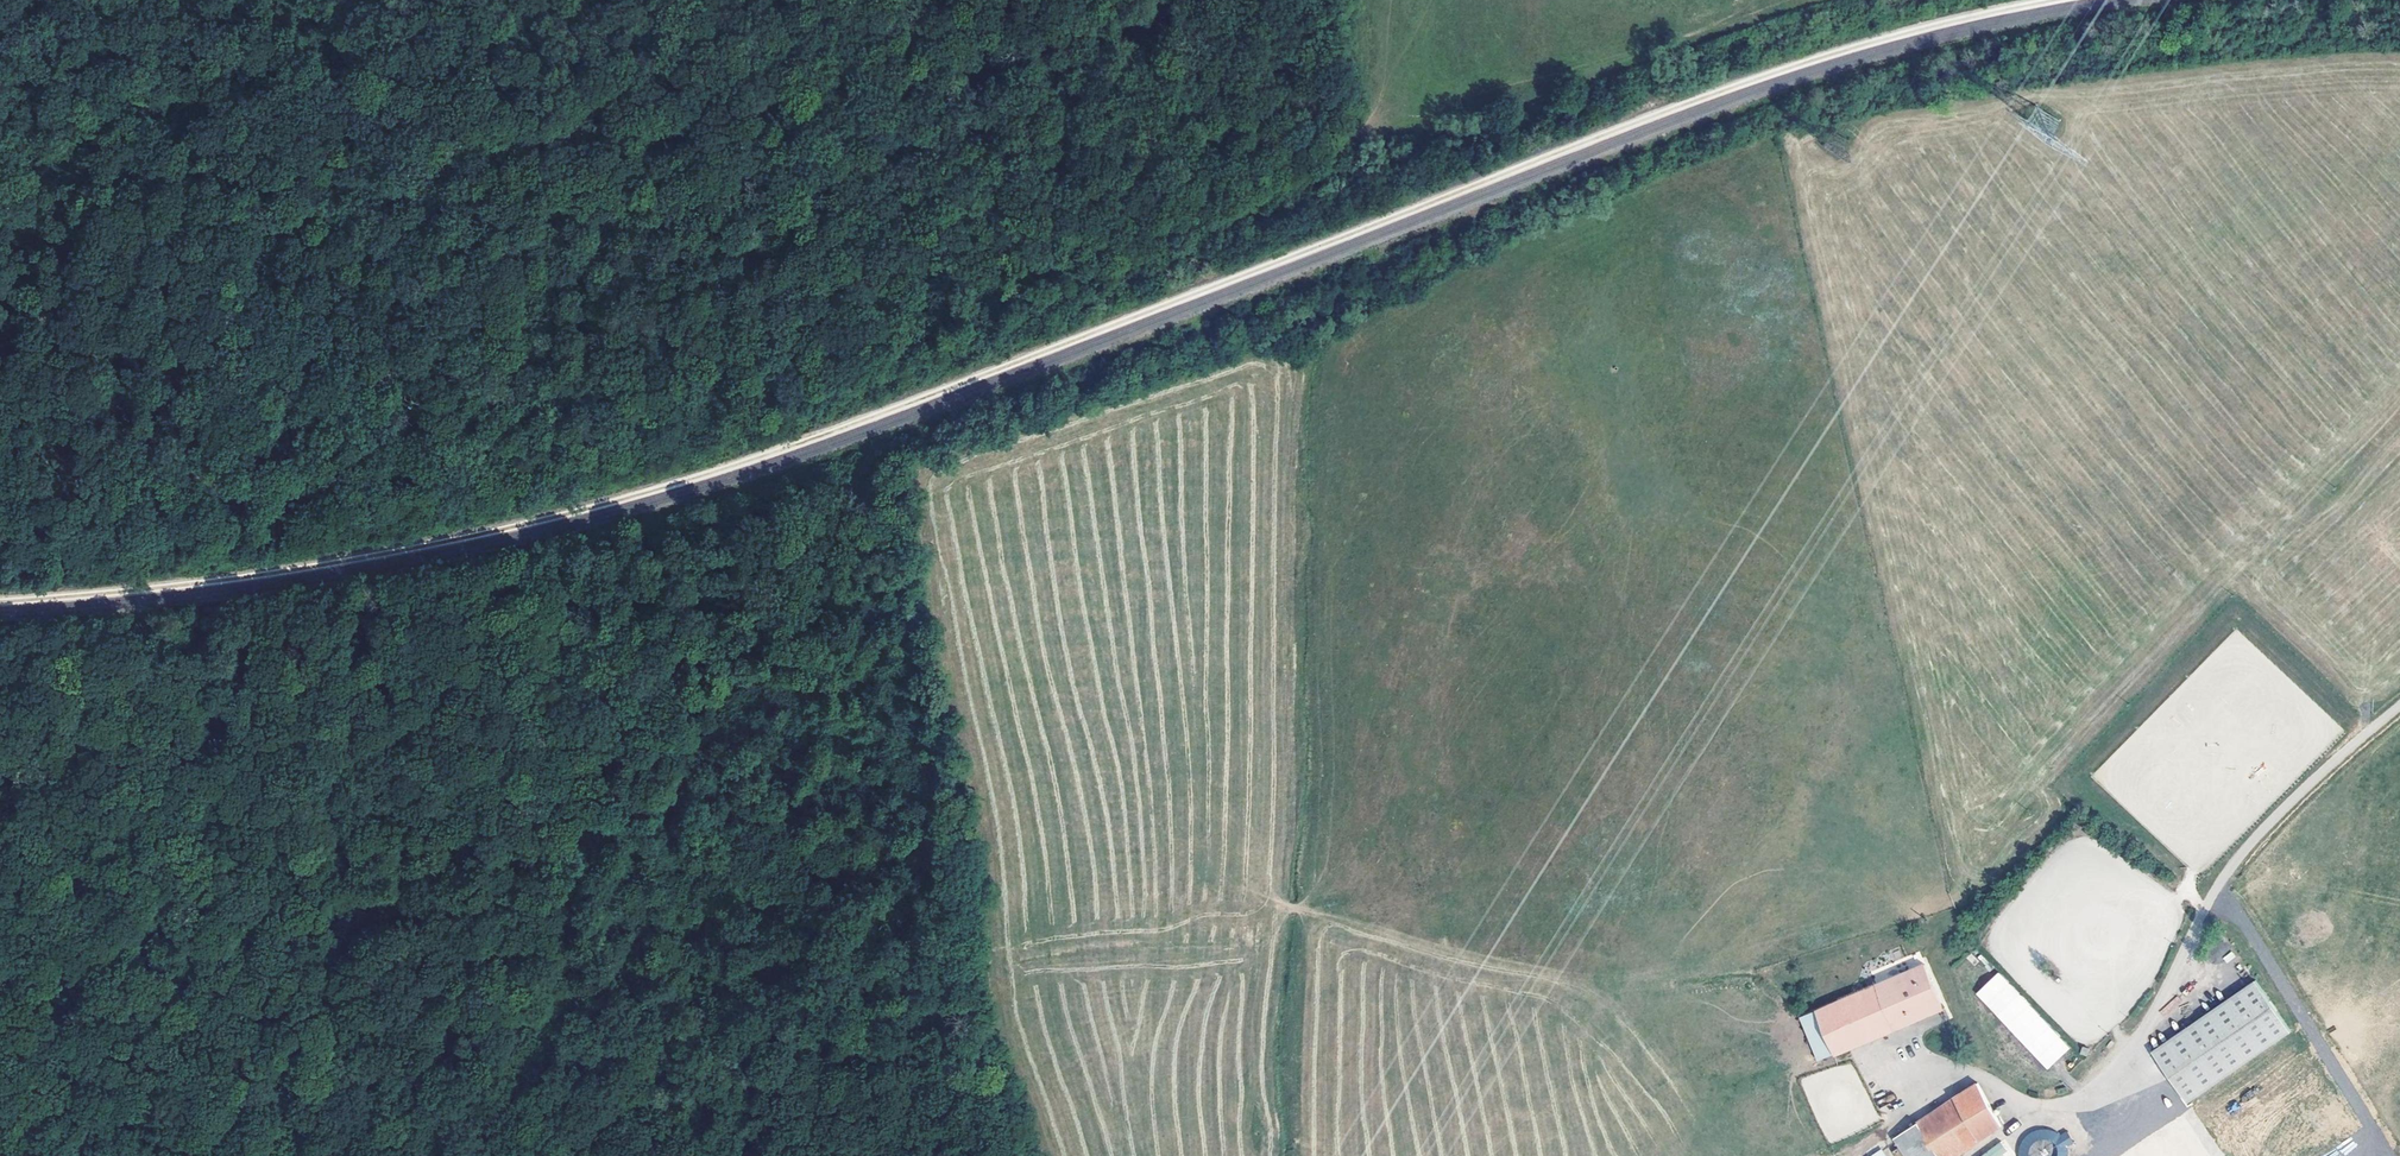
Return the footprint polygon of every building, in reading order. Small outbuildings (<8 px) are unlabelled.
[(2201,663),(2203,665),(2160,705),(2167,713),(2174,706),(2180,713),(2174,718),(2183,728),(2262,655),(2238,629),(2201,663)] [(1833,1060),(1930,1017),(1937,1013),(1919,971),(1815,1015),(1833,1060)] [(1975,993),(2046,1070),(2070,1048),(1999,971),(1975,993)] [(2257,979),(2152,1050),(2188,1103),(2292,1032),(2257,979)] [(2036,1001),(2073,1040),(2085,1029),(2092,1037),(2097,1033),(2077,1012),(2075,1013),(2052,987),(2036,1001)] [(1804,1090),(1828,1143),(1871,1124),(1870,1107),(1877,1121),(1877,1116),(1869,1099),(1865,1099),(1865,1092),(1850,1059),(1850,1081),(1853,1086),(1814,1088),(1808,1090),(1804,1081),(1804,1090)] [(1891,1144),(1899,1155),(1960,1155),(1998,1130),(1972,1090),(1891,1144)] [(2095,1155),(2211,1155),(2173,1102),(2095,1155)] [(2072,1137),(2026,1126),(2018,1155),(2067,1155),(2072,1137)] [(2007,1151),(1999,1141),(1980,1155),(2000,1155),(2007,1151)]
